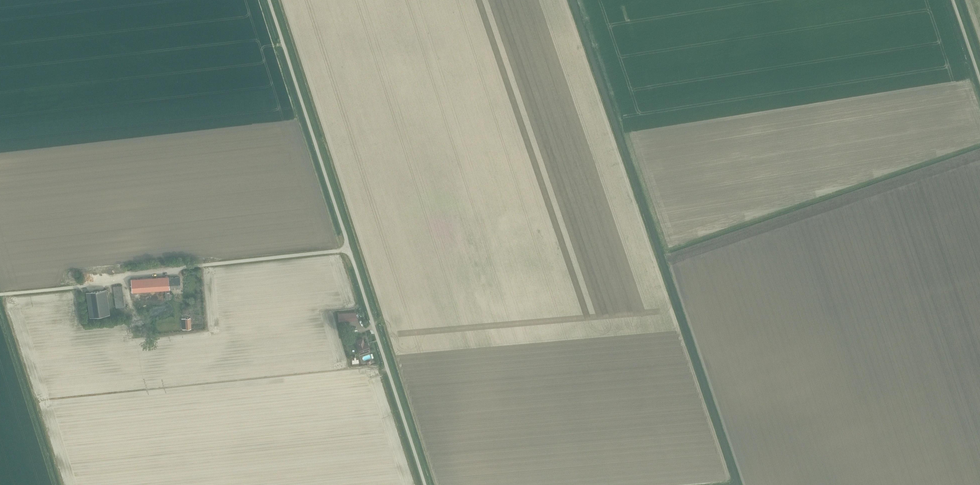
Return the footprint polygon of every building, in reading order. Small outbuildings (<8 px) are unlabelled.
[(130,278),(130,279),(131,291),(169,289),(169,288),(180,287),(179,277),(168,277),(168,276),(130,278)] [(116,307),(124,306),(121,285),(113,286),(116,307)] [(86,291),(90,317),(110,314),(106,288),(86,291)] [(370,349),(367,342),(364,343),(363,338),(357,340),(358,345),(357,345),(360,352),(370,349)] [(370,355),(371,357),(373,357),(371,350),(360,353),(362,359),(368,358),(367,356),(370,355)]
